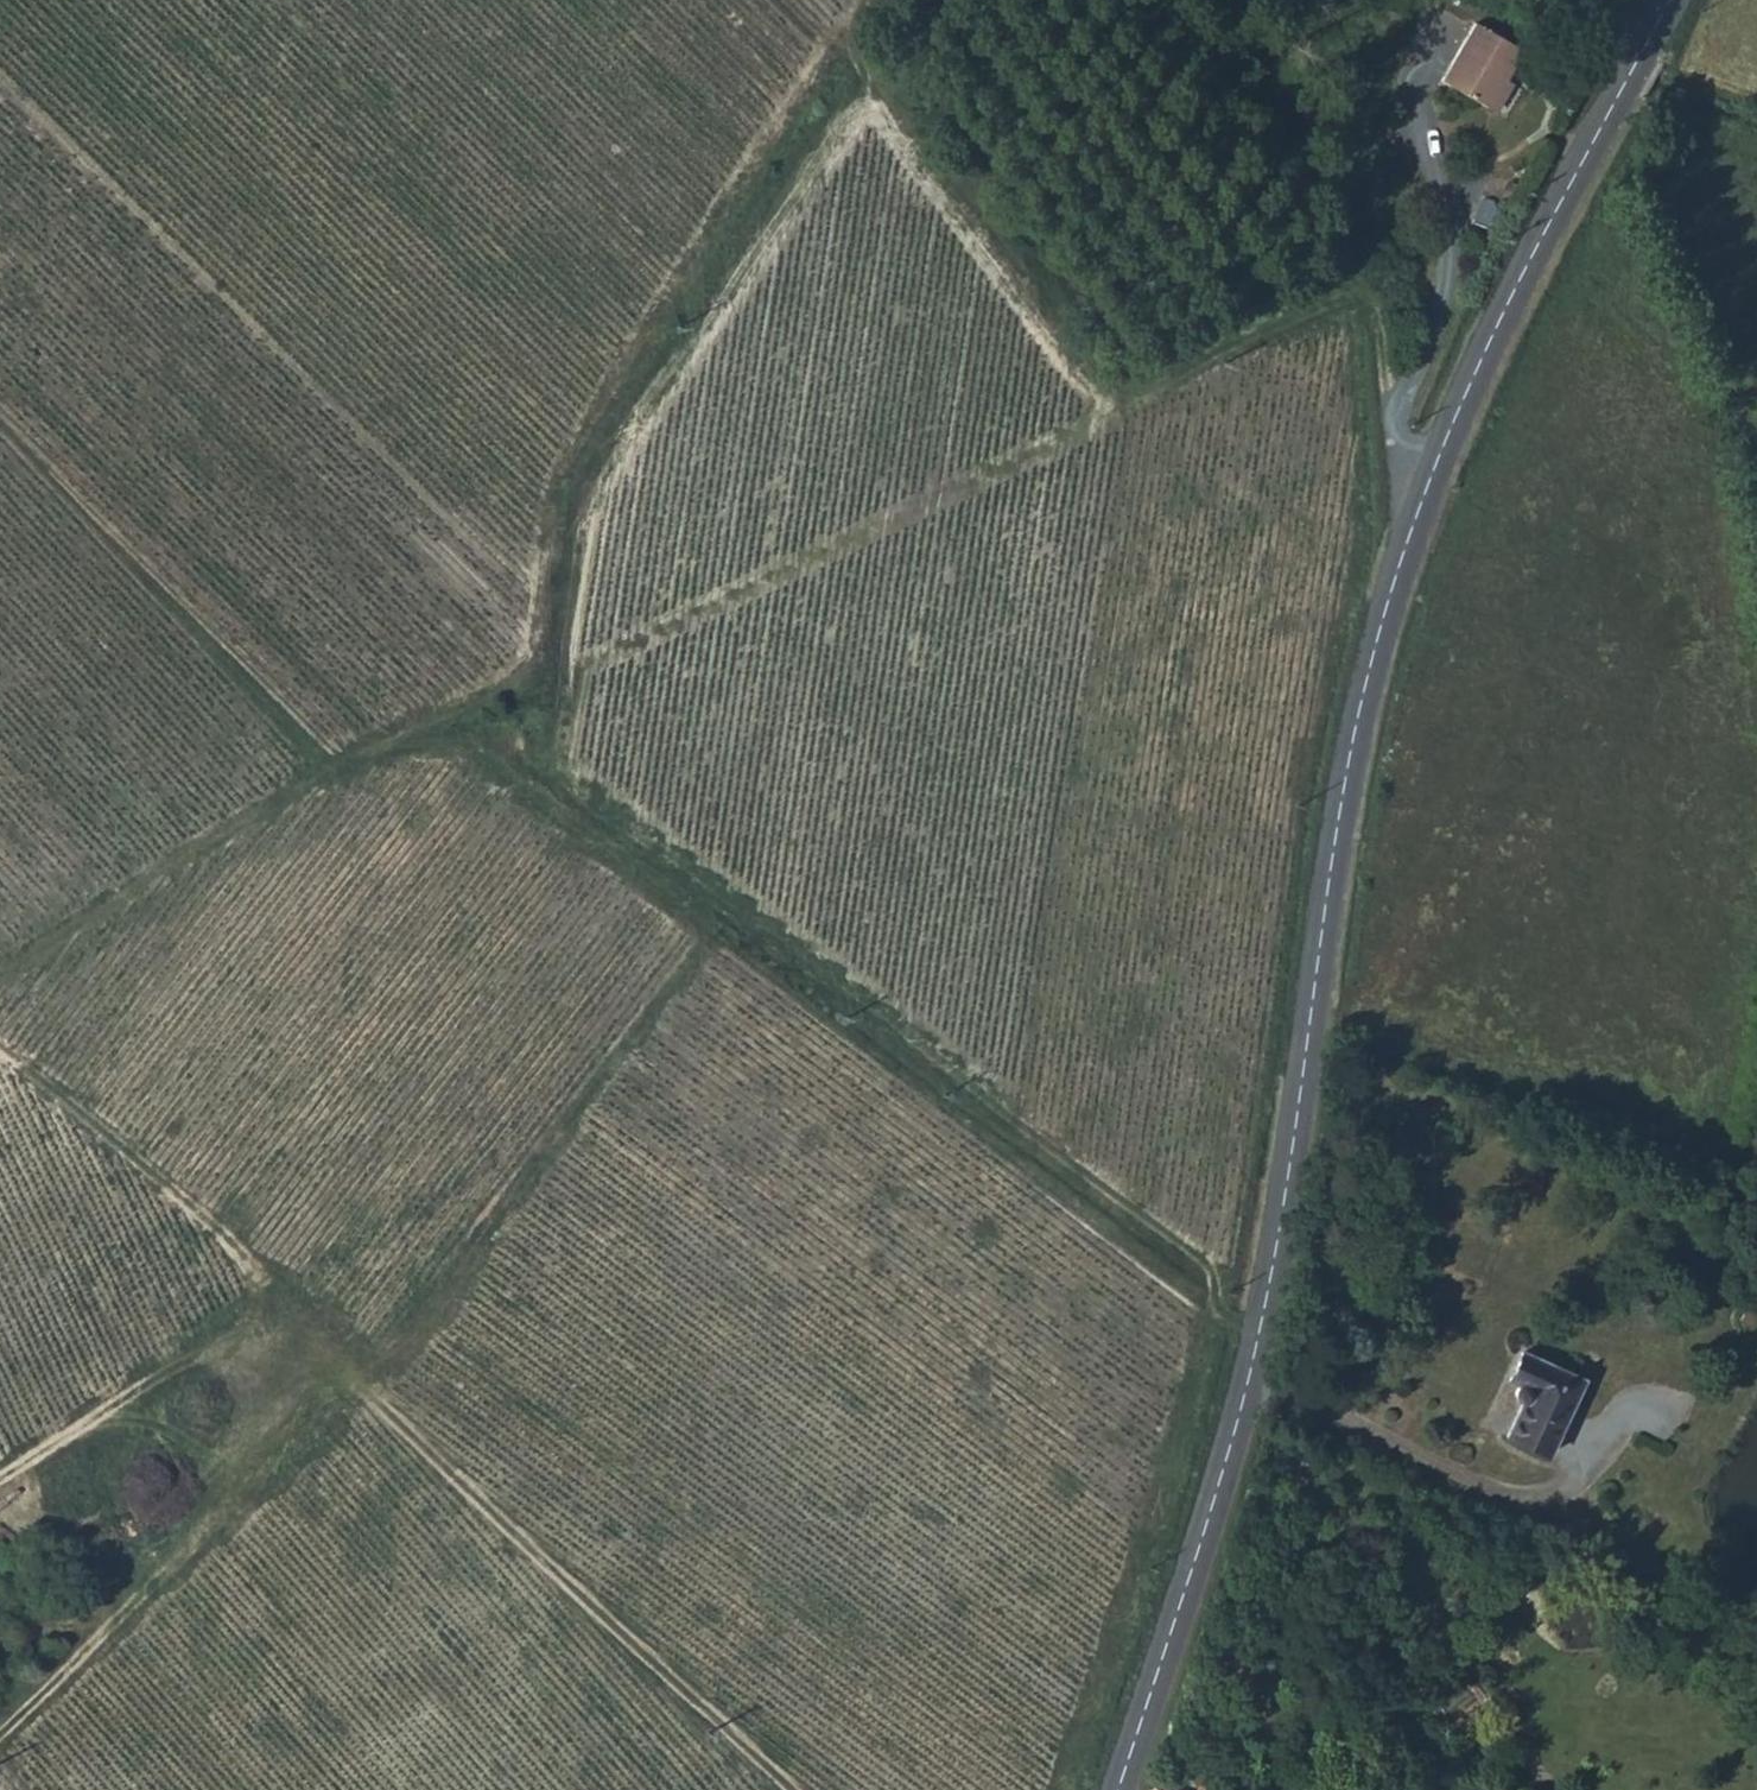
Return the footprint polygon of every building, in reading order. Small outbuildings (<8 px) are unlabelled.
[(1472,126),(1510,70),(1465,40),(1428,96),(1472,126)] [(1497,1426),(1543,1444),(1573,1363),(1505,1336),(1495,1363),(1506,1368),(1504,1375),(1505,1385),(1510,1395),(1497,1426)]
